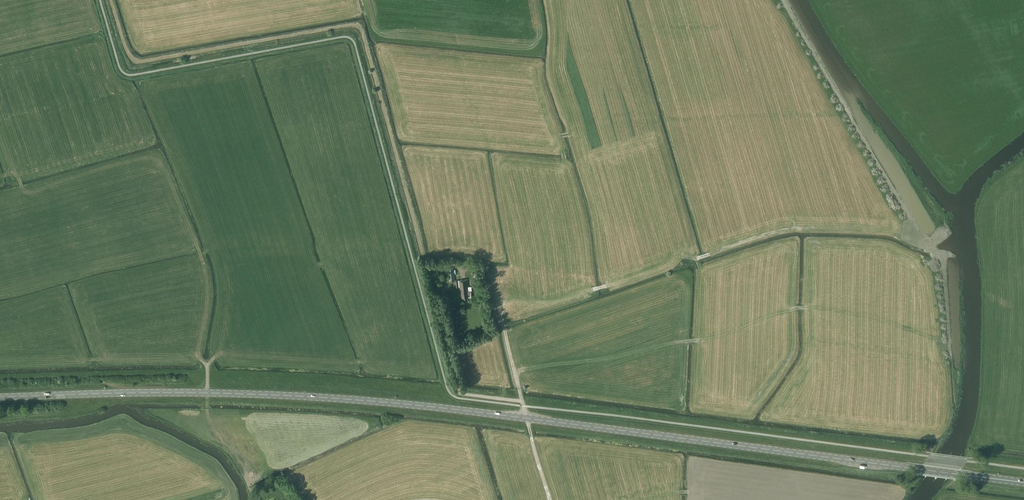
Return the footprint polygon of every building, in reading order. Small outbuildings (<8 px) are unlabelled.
[(471,291),(472,291),(471,287),(469,287),(468,279),(455,281),(456,287),(459,287),(460,293),(461,293),(462,298),(472,297),(471,291)]
